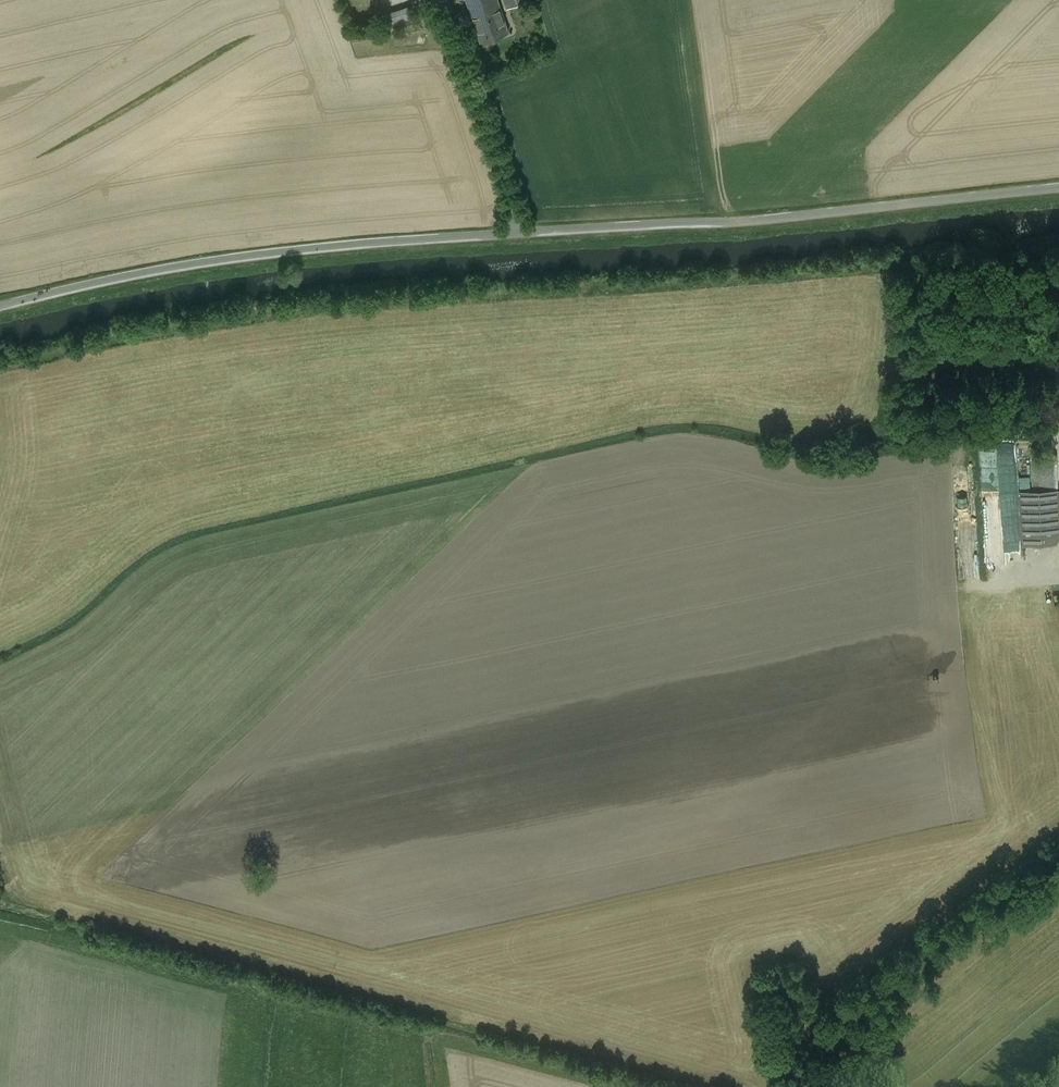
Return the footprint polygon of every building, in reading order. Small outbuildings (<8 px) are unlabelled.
[(501,8),(498,0),(467,0),(473,18),(501,8)] [(410,4),(378,16),(385,34),(416,22),(410,4)] [(480,41),(509,31),(501,8),(473,18),(472,18),(480,41)] [(1019,476),(1018,448),(1000,448),(1001,477),(1019,476)] [(1033,474),(1032,474),(1033,489),(1033,490),(1019,490),(1022,545),(1055,543),(1058,536),(1058,517),(1058,489),(1054,489),(1054,474),(1033,474)]
